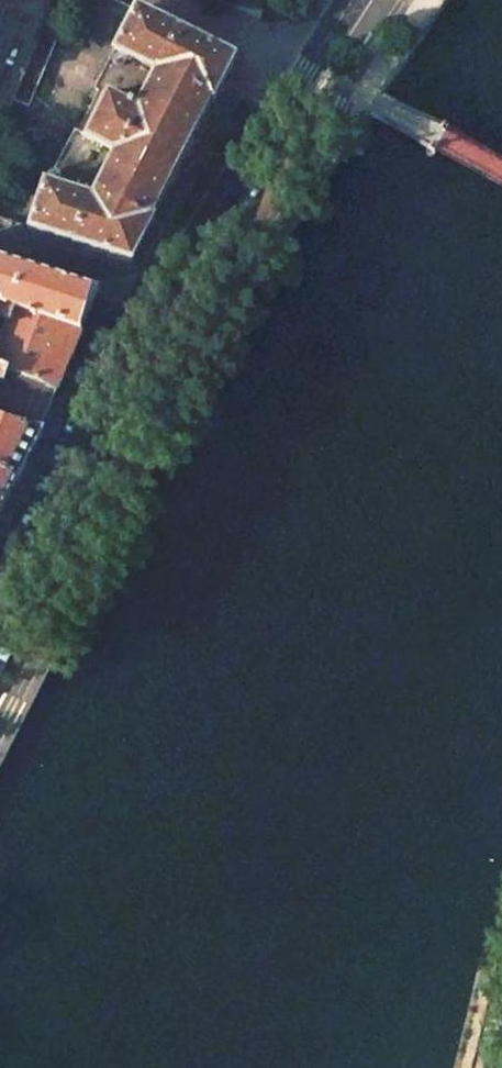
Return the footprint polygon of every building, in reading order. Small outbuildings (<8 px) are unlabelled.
[(31,224),(29,230),(29,231),(132,263),(155,218),(152,217),(172,179),(192,139),(211,102),(213,103),(236,58),(140,7),(139,9),(117,51),(158,74),(138,111),(97,90),(75,132),(115,153),(95,200),(47,185),(44,184),(31,224)] [(117,51),(97,90),(138,111),(158,74),(117,51)] [(75,132),(47,185),(95,200),(115,153),(75,132)] [(80,332),(98,292),(80,286),(66,281),(53,277),(39,272),(3,261),(0,260),(0,304),(80,332)] [(3,371),(56,390),(80,332),(0,304),(0,320),(5,322),(2,331),(0,330),(0,370),(3,371)] [(3,371),(0,381),(0,408),(43,422),(56,390),(3,371)] [(18,480),(42,432),(0,419),(0,473),(18,480)] [(18,480),(0,473),(0,514),(18,480)]
